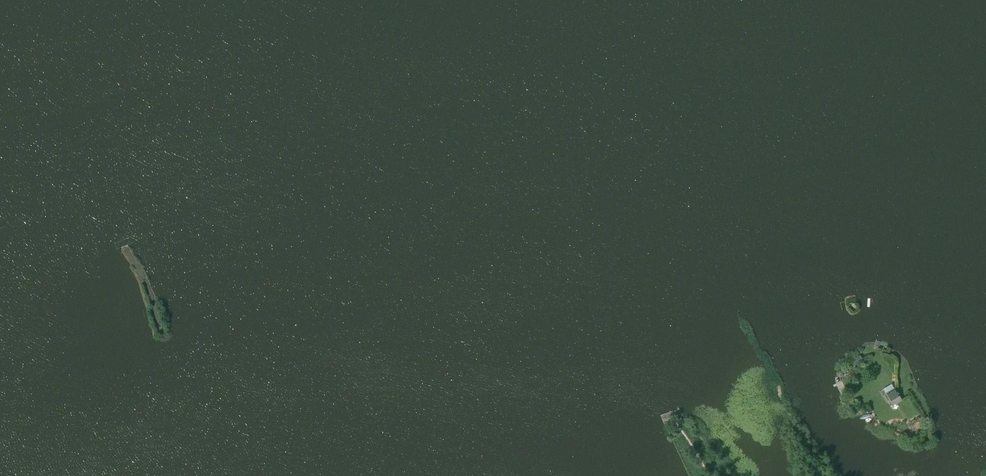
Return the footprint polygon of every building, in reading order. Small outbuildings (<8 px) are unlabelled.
[(886,395),(885,396),(888,401),(889,400),(893,406),(901,400),(894,388),(885,393),(886,395)]
